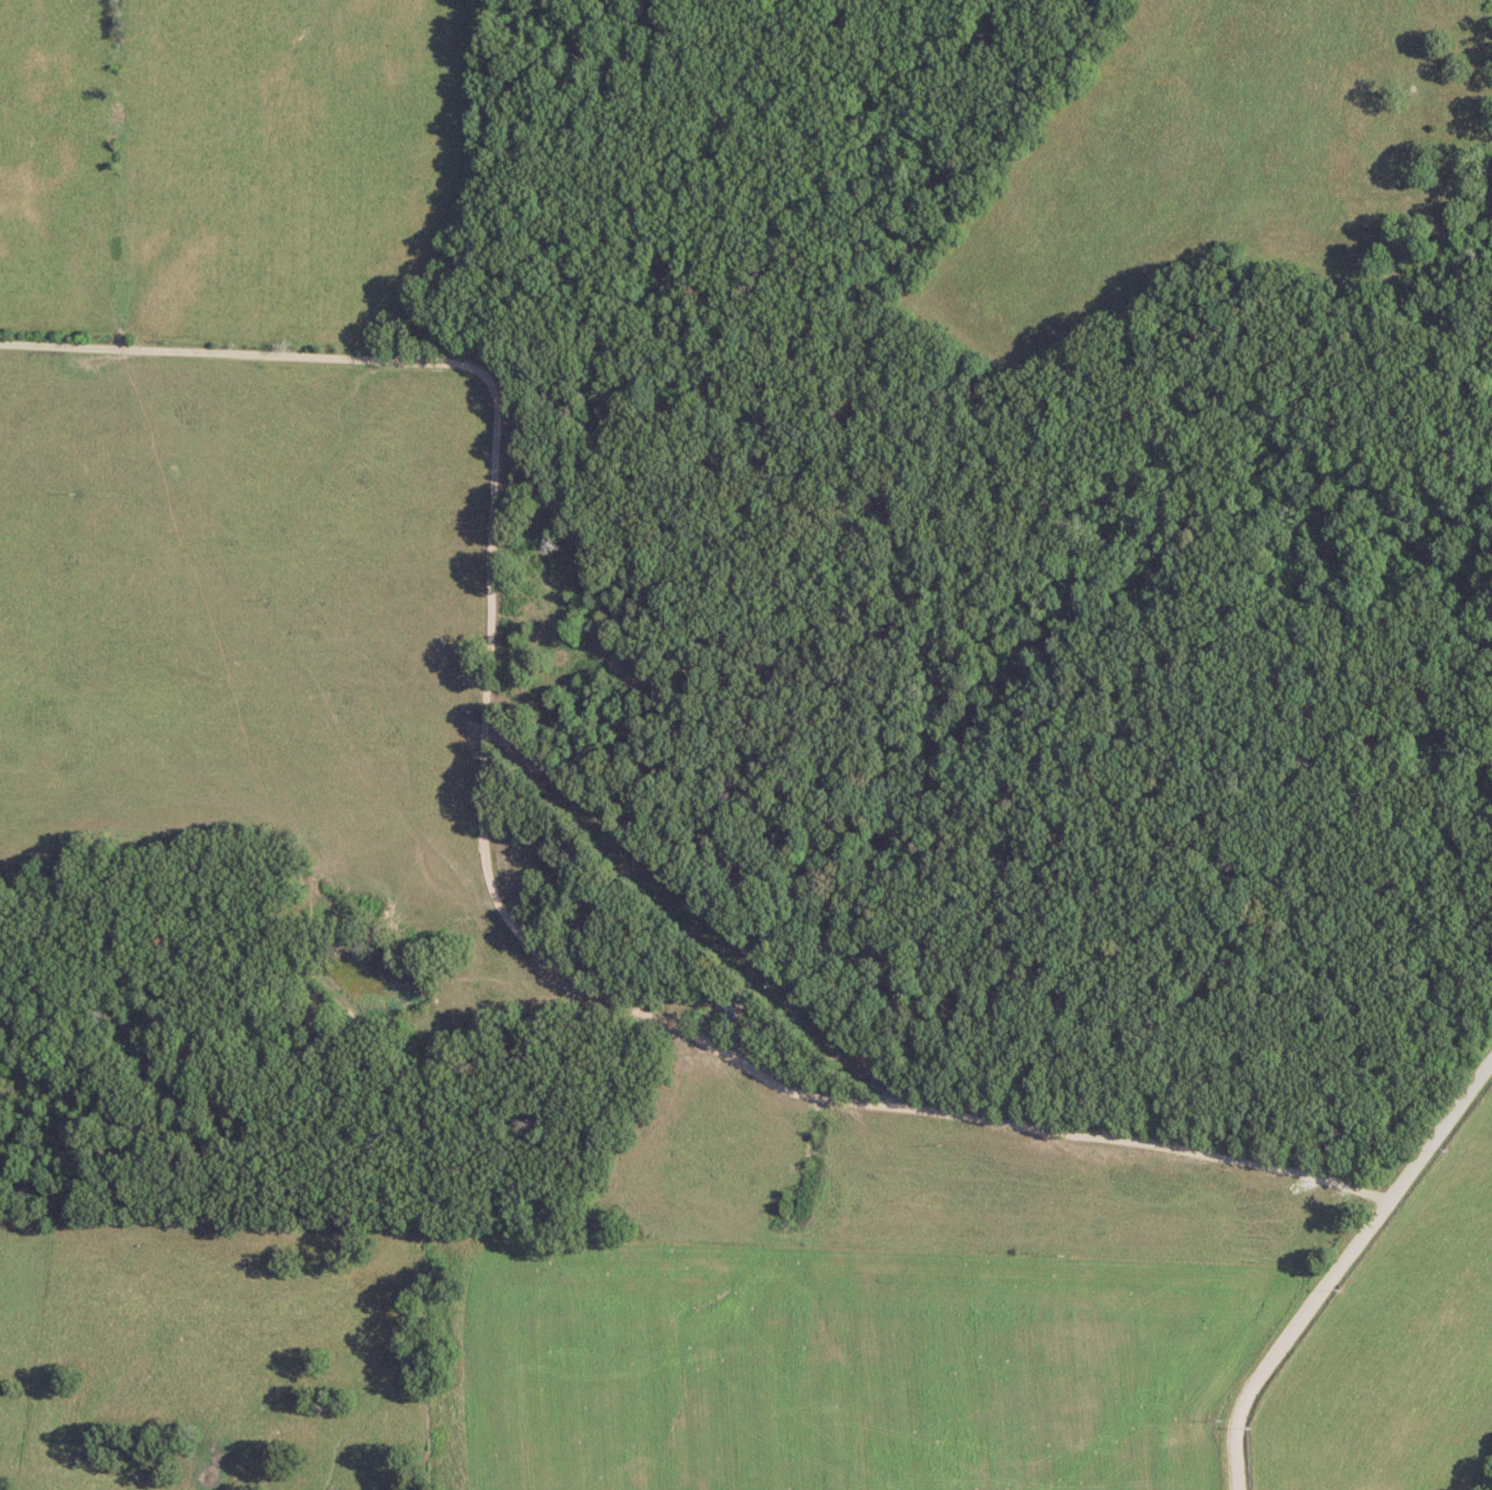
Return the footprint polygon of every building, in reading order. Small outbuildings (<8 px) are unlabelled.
[(711,1006),(735,1020),(739,1013),(715,999),(711,1006)]
